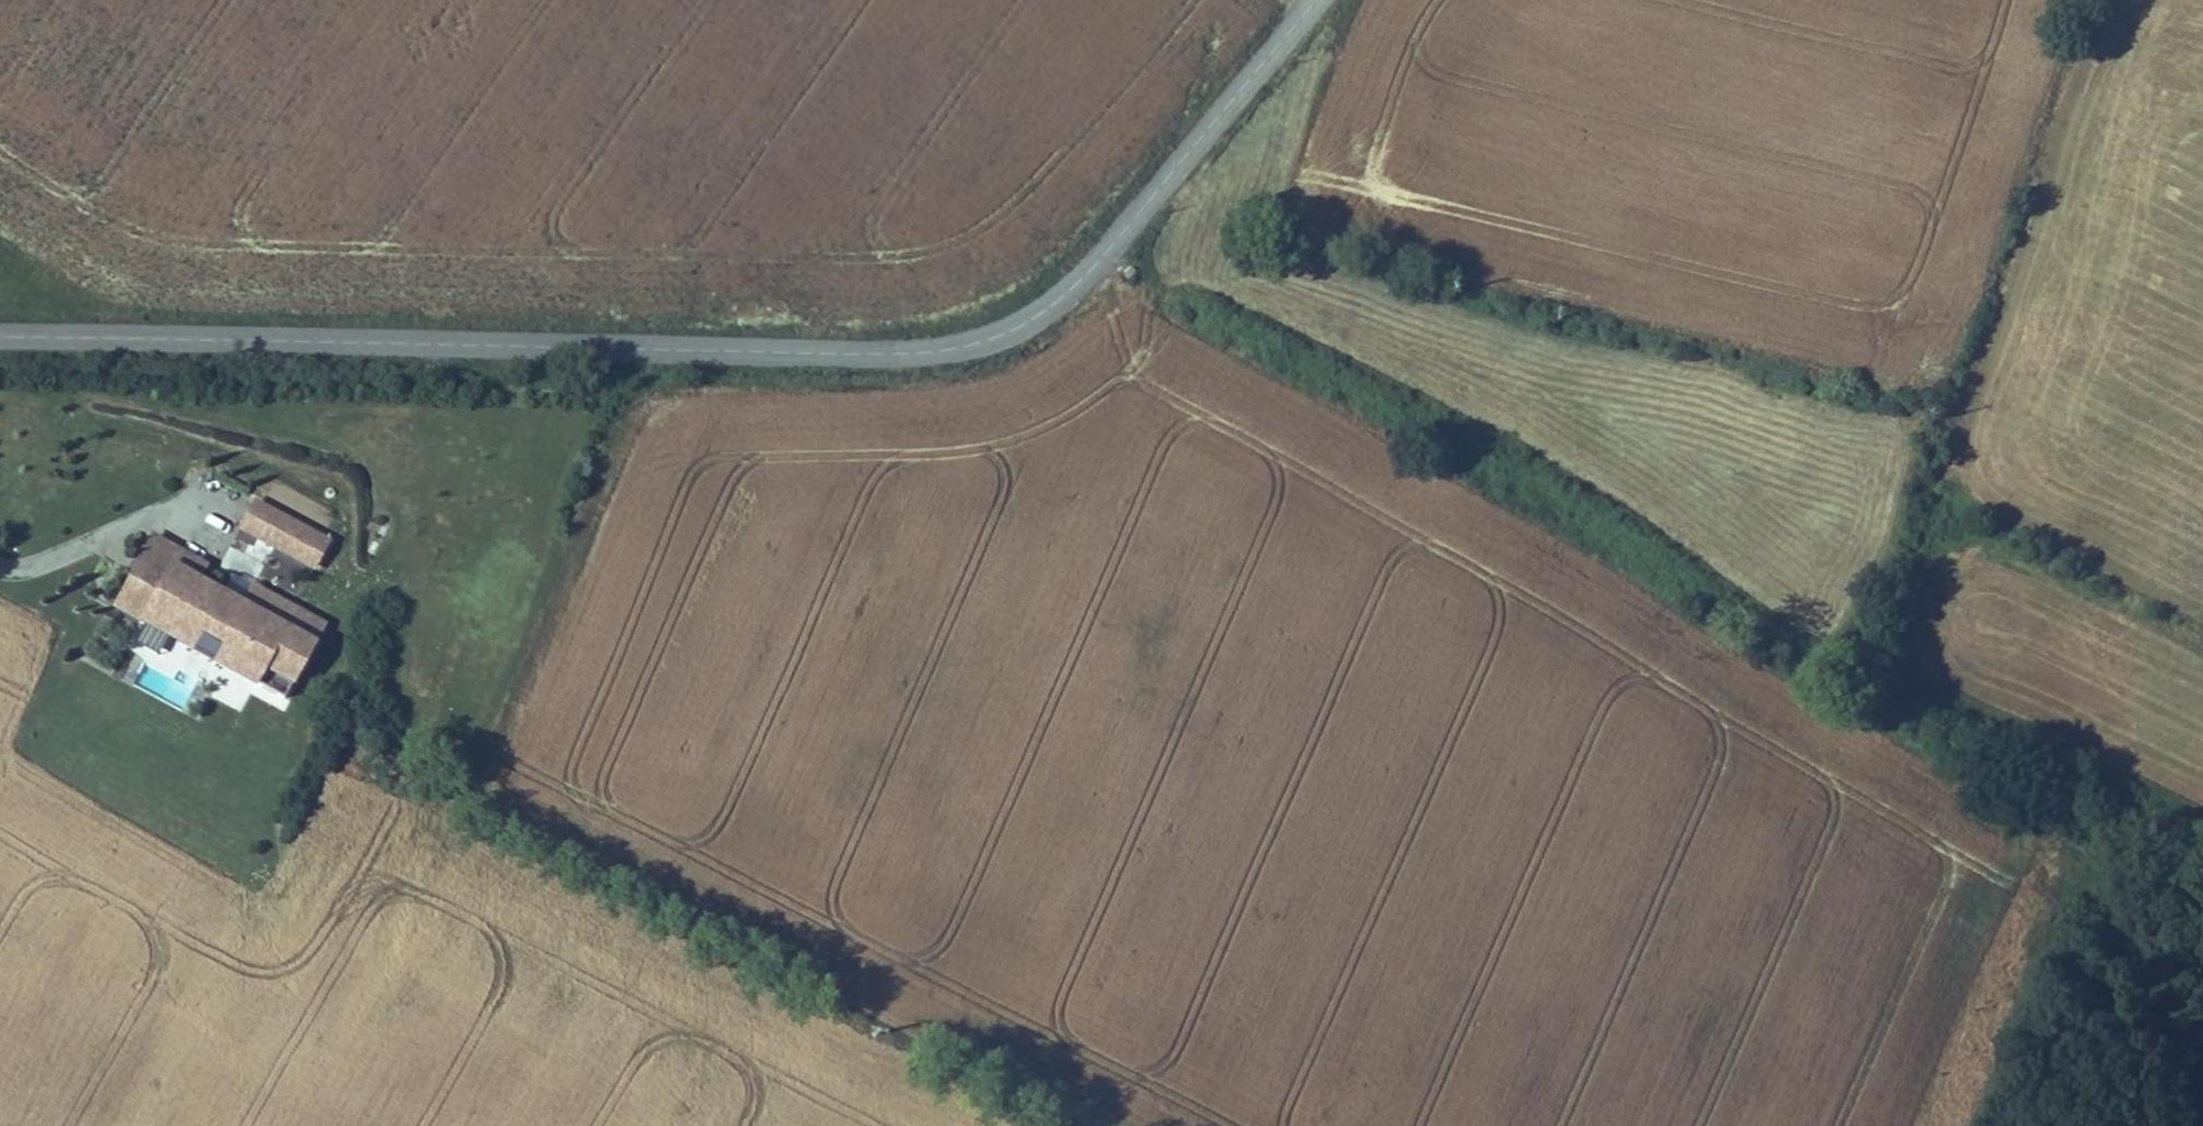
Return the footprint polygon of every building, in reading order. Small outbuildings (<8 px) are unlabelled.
[(315,567),(330,533),(249,498),(234,532),(315,567)] [(155,528),(110,604),(275,694),(316,616),(155,528)]
